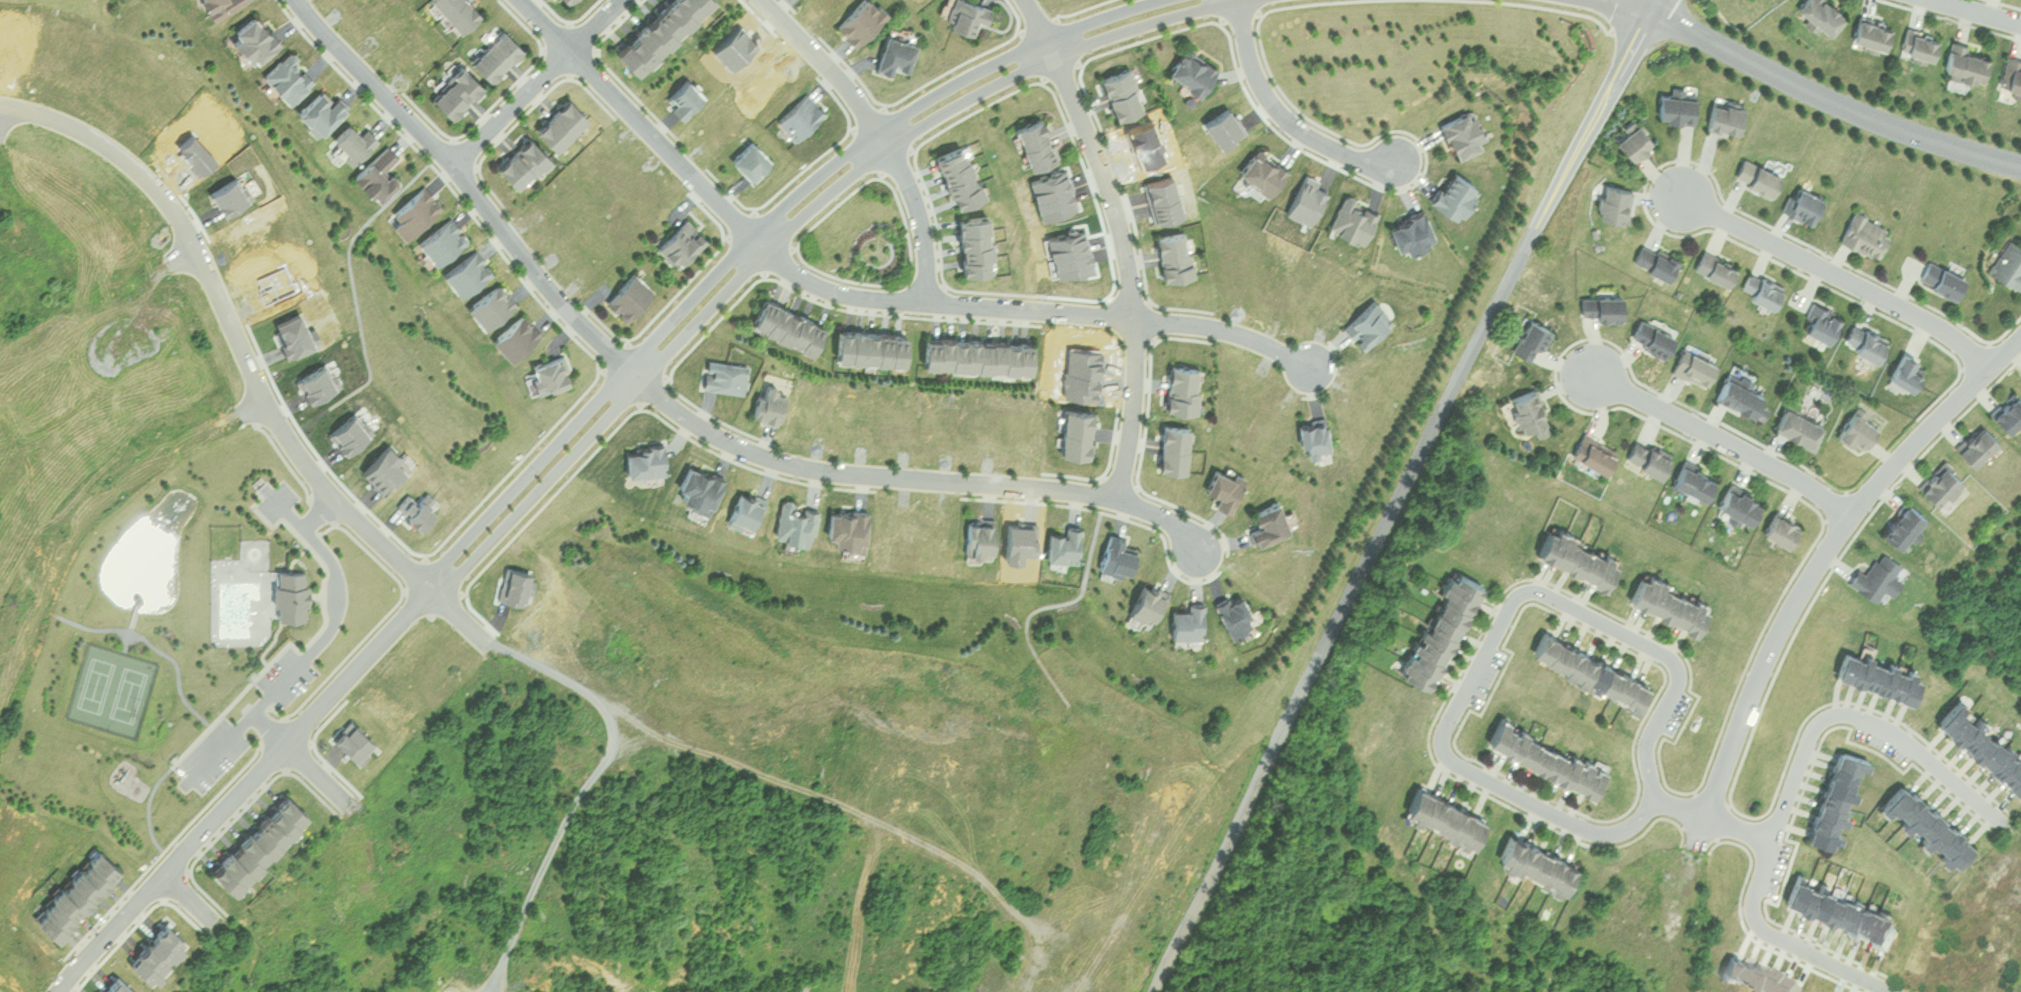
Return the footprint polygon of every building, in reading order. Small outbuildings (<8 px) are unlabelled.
[(208,19),(245,0),(198,0),(208,19)] [(459,32),(479,13),(466,0),(428,0),(459,32)] [(612,52),(633,74),(710,0),(666,0),(612,52)] [(853,45),(887,13),(874,0),(860,0),(834,24),(853,45)] [(989,5),(969,0),(952,0),(946,26),(974,34),(978,21),(985,22),(989,5)] [(1828,33),(1843,14),(1826,0),(1802,0),(1796,8),(1828,33)] [(247,62),(276,45),(257,12),(227,29),(247,62)] [(1884,48),(1890,25),(1858,15),(1851,39),(1884,48)] [(468,61),(487,82),(521,51),(497,25),(482,38),(488,44),(468,61)] [(1937,36),(1911,29),(1904,54),(1930,61),(1937,36)] [(906,75),(915,41),(883,33),(875,67),(906,75)] [(1980,81),(1988,52),(1950,41),(1942,70),(1980,81)] [(312,79),(295,61),(299,57),(288,47),(260,75),(287,103),(312,79)] [(1165,74),(1198,94),(1215,68),(1182,47),(1165,74)] [(2010,61),(2003,89),(2020,93),(2020,63),(2010,61)] [(428,100),(451,119),(480,84),(458,65),(428,100)] [(1114,120),(1143,109),(1127,67),(1098,79),(1114,120)] [(678,115),(701,95),(685,77),(662,97),(678,115)] [(327,97),(319,88),(293,112),(315,135),(349,103),(336,89),(327,97)] [(794,140),(824,110),(805,91),(775,121),(794,140)] [(1694,95),(1659,94),(1658,120),(1693,121),(1694,95)] [(585,117),(565,98),(533,131),(553,151),(585,117)] [(1706,126),(1736,134),(1744,106),(1714,98),(1706,126)] [(1485,145),(1467,111),(1439,126),(1457,160),(1485,145)] [(1027,169),(1054,160),(1039,117),(1013,127),(1027,169)] [(356,131),(346,121),(328,139),(350,162),(376,136),(364,124),(356,131)] [(1653,141),(1635,123),(1615,143),(1633,161),(1653,141)] [(515,190),(547,157),(525,136),(496,166),(502,171),(499,174),(515,190)] [(728,159),(749,180),(770,159),(749,138),(728,159)] [(375,201),(396,179),(384,167),(396,154),(383,142),(350,176),(375,201)] [(980,197),(961,145),(933,156),(951,207),(980,197)] [(1236,174),(1269,196),(1287,168),(1254,146),(1236,174)] [(1770,195),(1780,173),(1743,157),(1734,179),(1770,195)] [(1478,189),(1451,171),(1429,204),(1456,222),(1478,189)] [(385,219),(404,238),(439,203),(420,184),(385,219)] [(1822,196),(1798,185),(1786,212),(1809,223),(1822,196)] [(1631,190),(1601,186),(1597,218),(1627,222),(1631,190)] [(1379,211),(1344,197),(1330,231),(1365,245),(1379,211)] [(1839,241),(1878,257),(1890,226),(1852,211),(1839,241)] [(1431,240),(1426,215),(1389,223),(1396,256),(1430,249),(1428,240),(1431,240)] [(415,243),(433,265),(466,237),(449,216),(415,243)] [(704,236),(684,216),(655,245),(675,265),(704,236)] [(959,274),(991,271),(987,216),(955,219),(959,274)] [(1153,236),(1161,280),(1192,274),(1184,230),(1153,236)] [(2008,239),(1988,271),(2017,289),(2020,282),(2020,247),(2008,239)] [(1632,262),(1666,279),(1676,259),(1643,242),(1632,262)] [(456,295),(492,271),(476,248),(440,273),(456,295)] [(1735,270),(1705,248),(1693,265),(1723,286),(1735,270)] [(1954,296),(1964,274),(1953,270),(1952,270),(1928,260),(1919,281),(1954,296)] [(603,300),(623,320),(652,291),(633,271),(603,300)] [(1747,297),(1770,309),(1782,287),(1759,275),(1747,297)] [(464,307),(482,329),(515,301),(498,280),(464,307)] [(1580,293),(1580,319),(1621,319),(1621,293),(1580,293)] [(759,299),(746,327),(812,355),(824,326),(759,299)] [(1359,351),(1393,321),(1375,301),(1341,330),(1359,351)] [(1840,316),(1817,305),(1804,331),(1827,342),(1840,316)] [(489,339),(508,361),(540,332),(521,311),(489,339)] [(1514,355),(1537,362),(1549,327),(1525,320),(1514,355)] [(1635,322),(1634,353),(1666,354),(1667,324),(1635,322)] [(1853,351),(1876,361),(1886,338),(1863,328),(1853,351)] [(905,336),(835,331),(833,361),(904,366),(905,336)] [(1032,343),(921,339),(920,369),(1031,373),(1032,343)] [(1704,386),(1715,360),(1682,347),(1671,373),(1704,386)] [(1888,377),(1910,390),(1924,365),(1902,352),(1888,377)] [(527,362),(530,373),(524,375),(529,392),(569,383),(562,354),(527,362)] [(744,394),(748,365),(704,359),(700,388),(744,394)] [(1198,364),(1167,361),(1163,407),(1195,409),(1198,364)] [(1716,400),(1759,420),(1765,407),(1757,403),(1761,393),(1726,377),(1716,400)] [(777,426),(789,392),(762,383),(751,417),(777,426)] [(1534,429),(1535,434),(1548,432),(1538,390),(1510,396),(1519,433),(1534,429)] [(2020,424),(2020,403),(2015,395),(1991,415),(2008,435),(2020,424)] [(1823,421),(1784,404),(1773,430),(1811,447),(1823,421)] [(1835,433),(1858,450),(1876,427),(1854,409),(1835,433)] [(1091,410),(1061,410),(1060,455),(1090,456),(1091,410)] [(1326,418),(1300,422),(1305,455),(1331,452),(1326,418)] [(1185,470),(1190,424),(1161,421),(1157,468),(1185,470)] [(1973,468),(1998,443),(1981,426),(1956,451),(1973,468)] [(1604,468),(1614,443),(1582,431),(1573,456),(1604,468)] [(1626,461),(1660,472),(1668,450),(1634,438),(1626,461)] [(663,473),(663,441),(623,441),(623,473),(663,473)] [(675,487),(684,491),(679,502),(707,513),(722,476),(685,461),(675,487)] [(1703,497),(1713,476),(1682,461),(1672,482),(1703,497)] [(1919,492),(1943,509),(1964,479),(1940,462),(1919,492)] [(1205,488),(1222,496),(1218,505),(1230,510),(1244,477),(1215,465),(1205,488)] [(1758,501),(1729,483),(1717,503),(1747,520),(1758,501)] [(765,499),(737,487),(723,520),(751,532),(765,499)] [(773,536),(808,544),(817,507),(781,499),(773,536)] [(1278,500),(1251,510),(1256,524),(1247,527),(1253,543),(1289,530),(1278,500)] [(1900,548),(1928,520),(1908,501),(1881,529),(1900,548)] [(863,550),(866,510),(826,507),(824,537),(844,539),(843,549),(863,550)] [(1761,530),(1786,545),(1799,523),(1774,508),(1761,530)] [(993,552),(993,516),(963,516),(963,552),(993,552)] [(1602,579),(1614,549),(1545,521),(1533,551),(1602,579)] [(1081,524),(1064,522),(1063,530),(1047,528),(1044,557),(1078,560),(1081,524)] [(1096,567),(1125,575),(1133,547),(1121,544),(1124,535),(1107,530),(1096,567)] [(1883,589),(1893,595),(1902,579),(1895,575),(1901,563),(1880,551),(1867,573),(1856,567),(1847,582),(1877,600),(1883,589)] [(1476,579),(1447,566),(1399,672),(1429,685),(1476,579)] [(1625,596),(1691,623),(1703,594),(1637,567),(1625,596)] [(306,617),(306,569),(274,569),(274,617),(306,617)] [(1131,618),(1158,621),(1162,587),(1135,583),(1131,618)] [(1225,634),(1251,627),(1241,593),(1216,599),(1225,634)] [(1170,607),(1170,637),(1202,638),(1203,601),(1187,600),(1186,607),(1170,607)] [(1637,704),(1648,678),(1539,632),(1528,659),(1637,704)] [(1832,672),(1909,697),(1918,668),(1842,643),(1832,672)] [(2016,790),(2020,783),(2020,754),(1974,714),(1975,712),(1955,695),(1934,719),(2016,790)] [(1484,743),(1592,796),(1605,769),(1497,716),(1484,743)] [(1869,759),(1836,749),(1808,839),(1836,848),(1846,816),(1843,815),(1849,798),(1855,799),(1858,791),(1852,789),(1860,766),(1866,768),(1869,759)] [(1975,846),(1903,783),(1880,810),(1892,821),(1898,815),(1905,821),(1903,823),(1923,841),(1924,840),(1944,859),(1943,860),(1955,870),(1975,846)] [(1402,816),(1470,843),(1481,813),(1414,786),(1402,816)] [(303,811),(281,790),(206,870),(229,891),(303,811)] [(1573,858),(1505,834),(1494,864),(1562,888),(1573,858)] [(114,869),(92,849),(60,885),(68,892),(36,928),(50,940),(114,869)] [(1883,944),(1894,917),(1793,877),(1783,905),(1883,944)]
